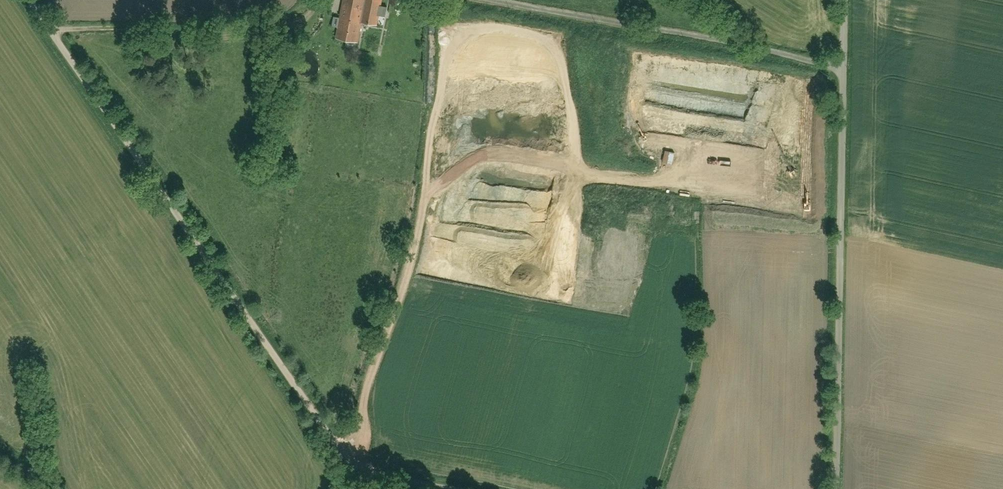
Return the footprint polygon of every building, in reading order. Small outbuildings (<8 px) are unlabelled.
[(363,24),(377,26),(382,0),(343,0),(336,39),(360,44),(363,24)]
